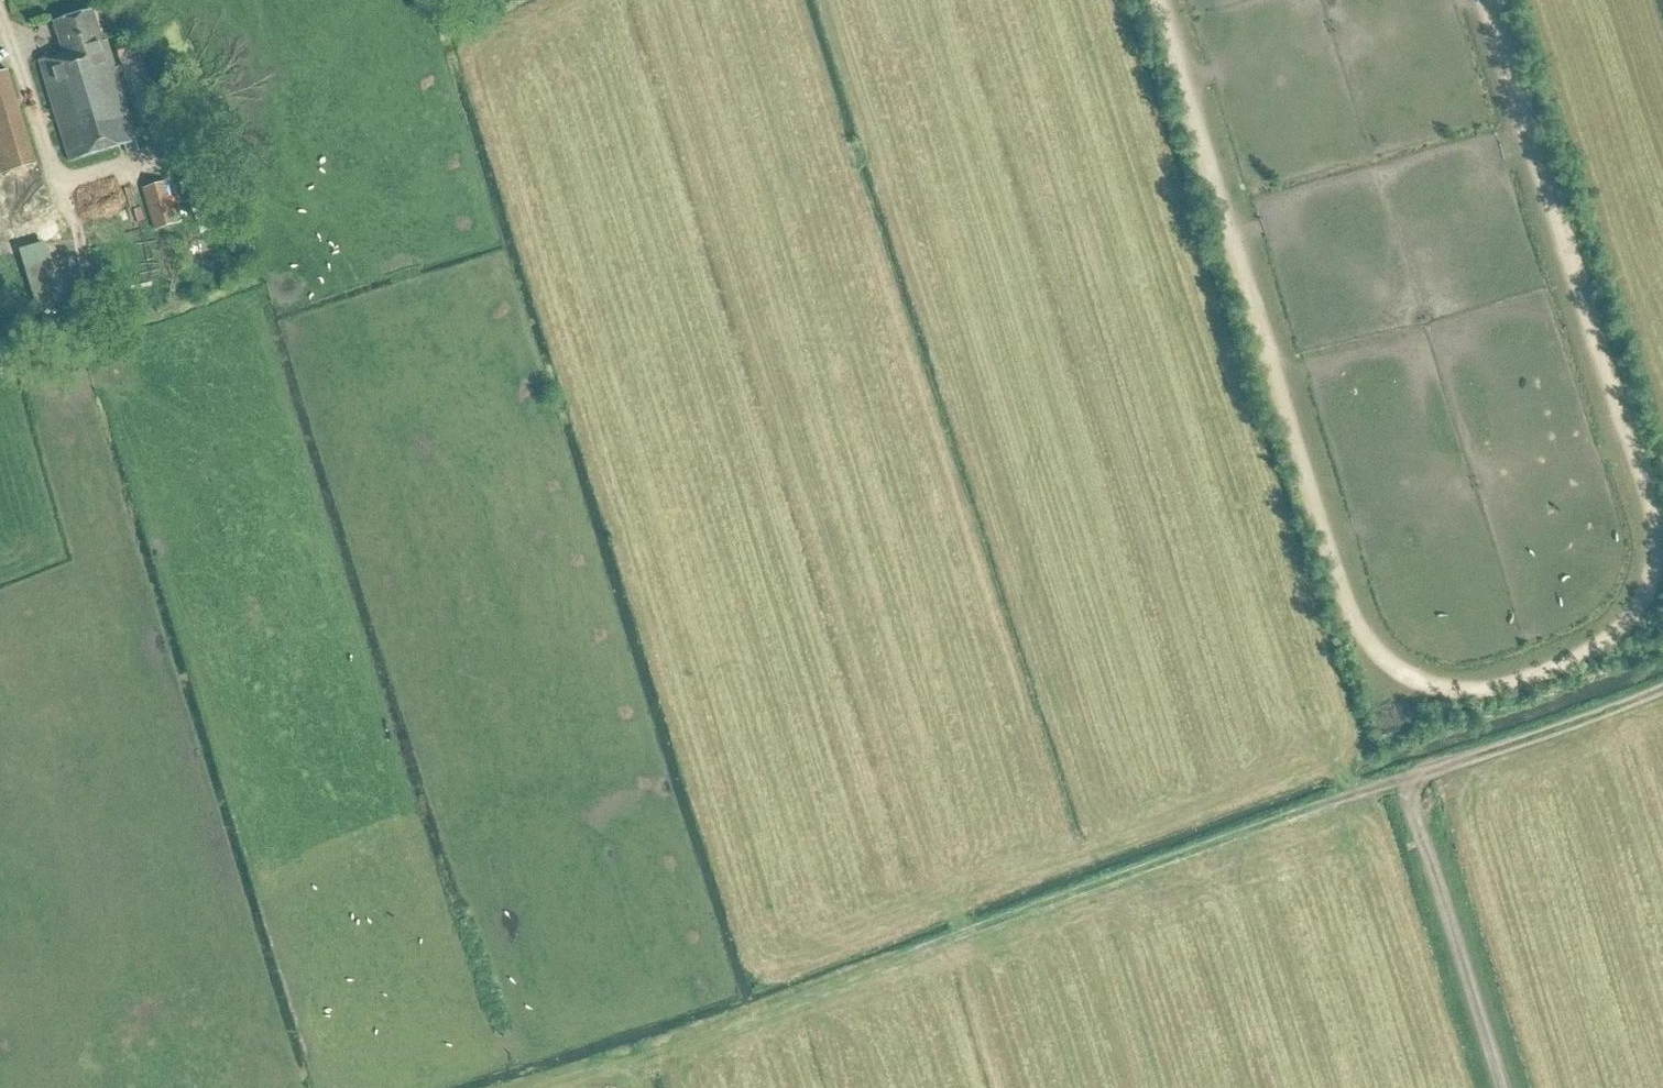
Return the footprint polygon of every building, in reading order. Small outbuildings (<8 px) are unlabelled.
[(135,142),(136,142),(106,42),(101,44),(92,12),(55,23),(56,27),(53,28),(56,36),(58,35),(64,55),(39,63),(70,163),(124,146),(127,154),(138,151),(135,142)] [(129,72),(143,68),(139,56),(140,55),(135,41),(115,47),(119,61),(125,59),(129,72)] [(10,70),(0,73),(0,175),(38,164),(10,70)] [(155,231),(178,224),(166,183),(143,190),(155,231)]
